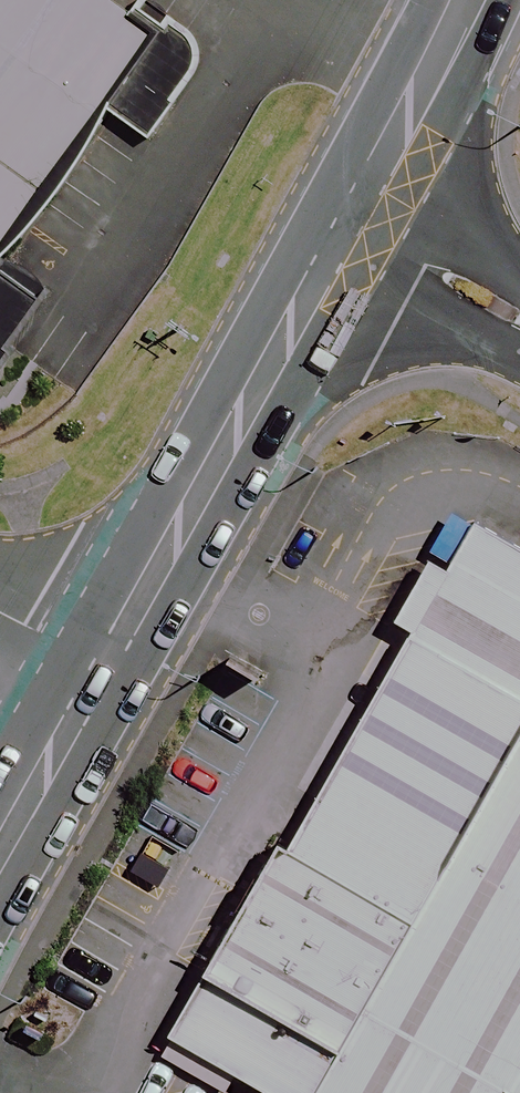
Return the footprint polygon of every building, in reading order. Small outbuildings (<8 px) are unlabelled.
[(64,0),(0,0),(0,205),(68,111),(111,142),(163,71),(64,0)] [(434,530),(137,1053),(207,1092),(519,1092),(519,578),(434,530)]
